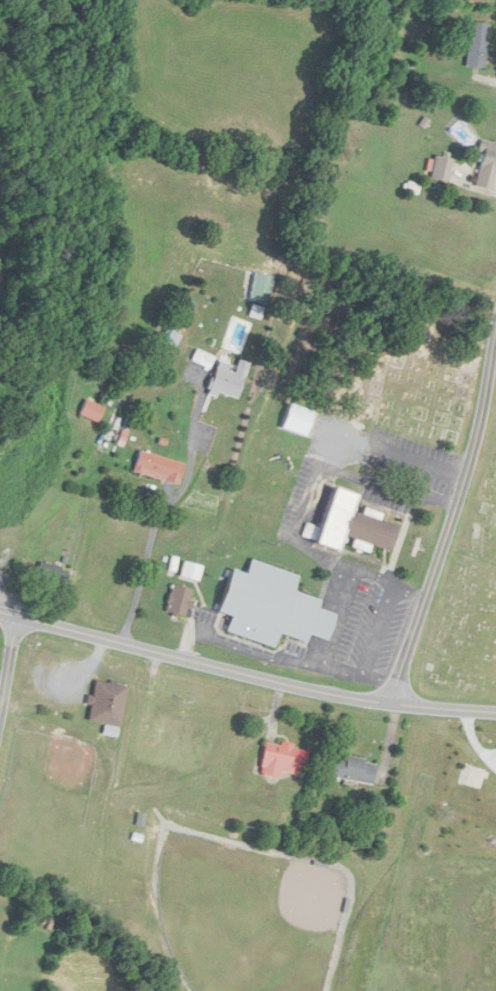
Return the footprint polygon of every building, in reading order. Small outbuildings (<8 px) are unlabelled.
[(469,22),(466,67),(485,69),(489,24),(469,22)] [(493,189),(495,173),(495,143),(482,141),(475,187),(493,189)] [(447,184),(452,160),(435,156),(430,180),(447,184)] [(268,302),(274,277),(254,273),(249,298),(268,302)] [(250,363),(239,360),(235,373),(216,368),(207,395),(218,398),(219,394),(238,400),(250,363)] [(96,422),(103,410),(87,401),(80,413),(96,422)] [(185,464),(140,451),(133,472),(179,486),(185,464)] [(387,551),(395,526),(348,512),(352,496),(330,490),(314,544),(335,550),(339,537),(387,551)] [(225,633),(274,648),(278,634),(306,643),(309,636),(327,641),(335,615),(317,610),(320,600),(293,592),(298,576),(250,561),(246,575),(230,570),(217,612),(230,616),(225,633)] [(197,583),(202,568),(185,563),(180,577),(197,583)] [(66,591),(69,569),(39,564),(35,586),(66,591)] [(195,601),(190,599),(192,590),(172,585),(165,613),(190,620),(195,601)] [(95,681),(109,684),(110,681),(116,682),(116,686),(128,688),(120,728),(87,721),(90,706),(85,705),(87,694),(92,695),(95,681)] [(303,777),(308,750),(265,741),(258,775),(279,779),(280,772),(303,777)] [(371,786),(376,763),(335,755),(330,778),(371,786)]
